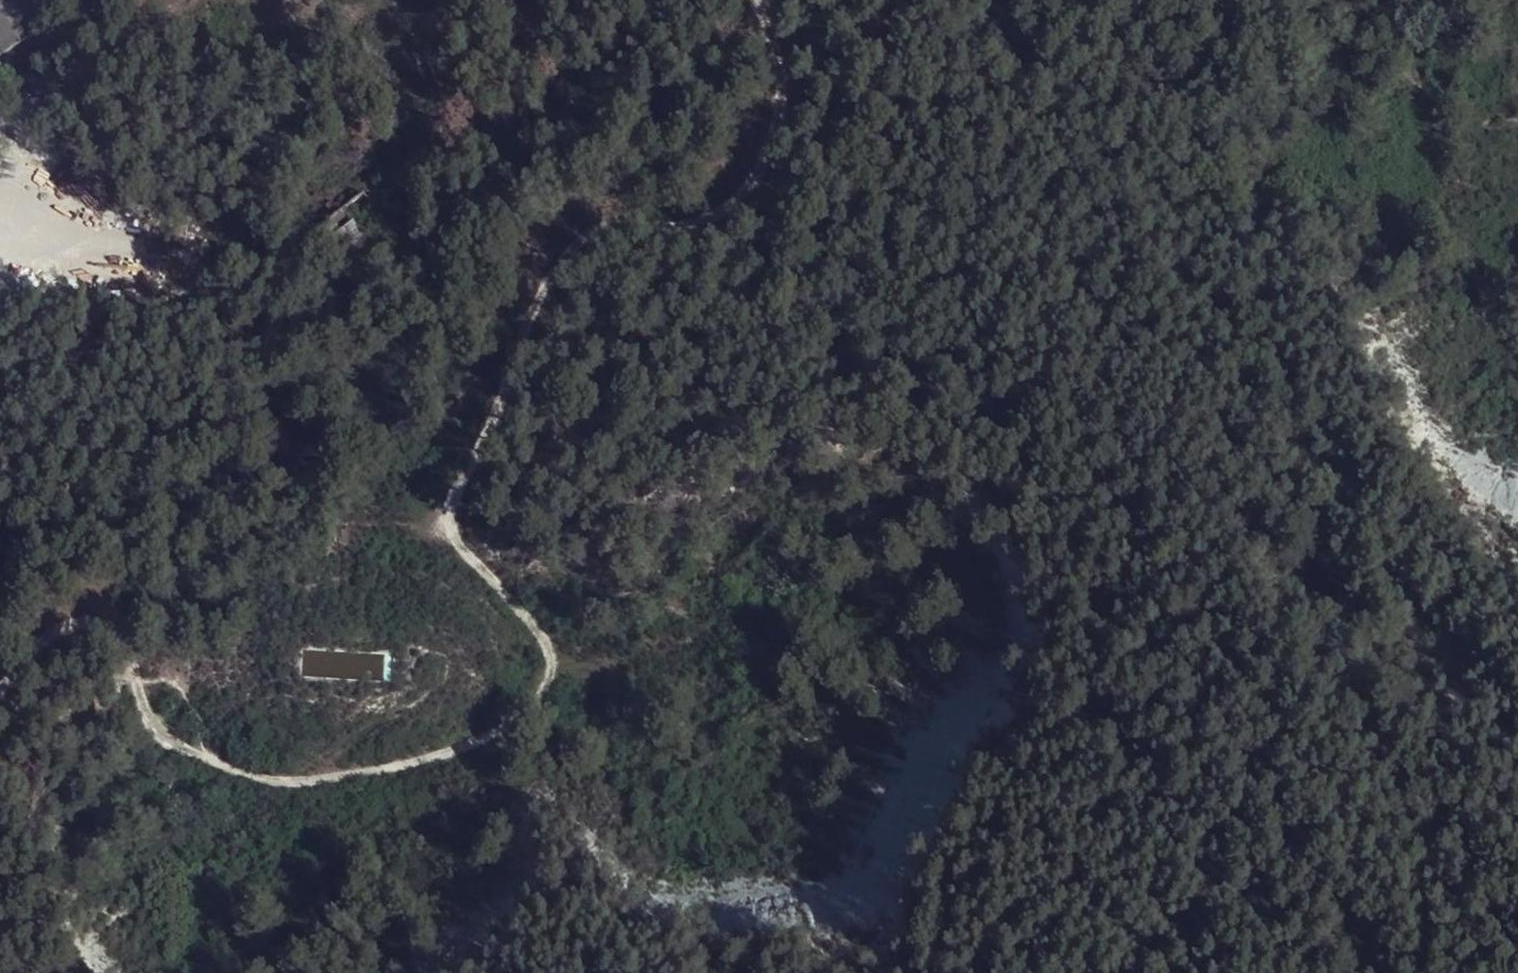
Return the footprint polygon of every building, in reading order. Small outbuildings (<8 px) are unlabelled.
[(57,25),(42,0),(0,0),(0,57),(57,25)]
